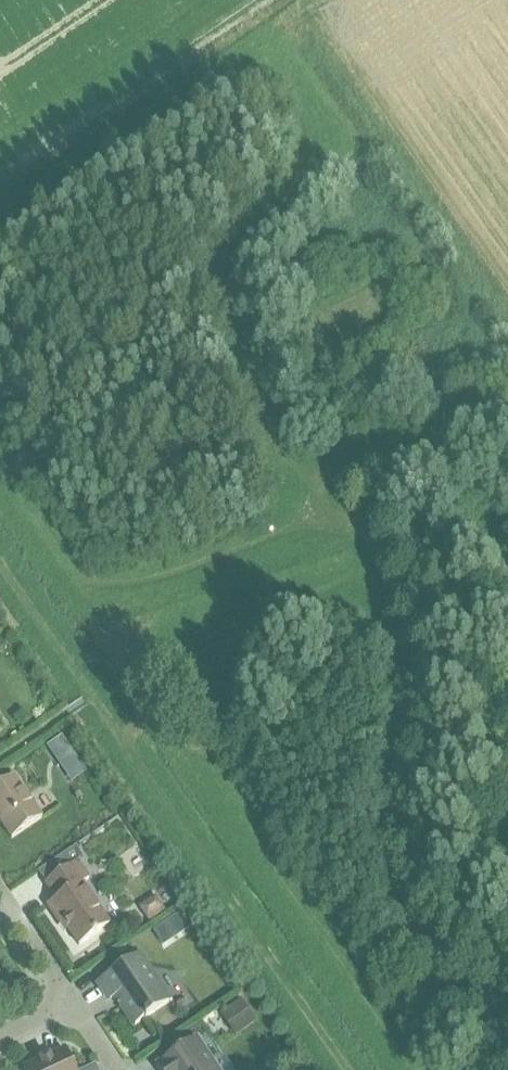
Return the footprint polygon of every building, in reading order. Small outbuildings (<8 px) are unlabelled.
[(63,735),(47,746),(60,765),(75,754),(63,735)] [(0,785),(0,821),(12,838),(42,817),(14,776),(0,785)] [(66,868),(45,883),(56,899),(46,905),(58,922),(61,919),(79,945),(109,924),(81,883),(89,878),(77,861),(83,857),(76,846),(59,858),(66,868)] [(164,913),(155,900),(140,909),(149,923),(164,913)] [(155,981),(137,954),(98,981),(110,999),(115,996),(135,1025),(169,1002),(166,997),(166,994),(158,982),(155,981)] [(243,1002),(220,1017),(228,1028),(239,1021),(246,1032),(258,1024),(243,1002)] [(195,1039),(161,1062),(161,1063),(155,1067),(158,1069),(216,1069),(195,1039)] [(23,1069),(24,1069),(74,1069),(65,1050),(49,1057),(49,1056),(39,1060),(40,1062),(23,1069)] [(266,1068),(267,1069),(283,1069),(284,1064),(280,1058),(273,1057),(267,1061),(266,1068)]
